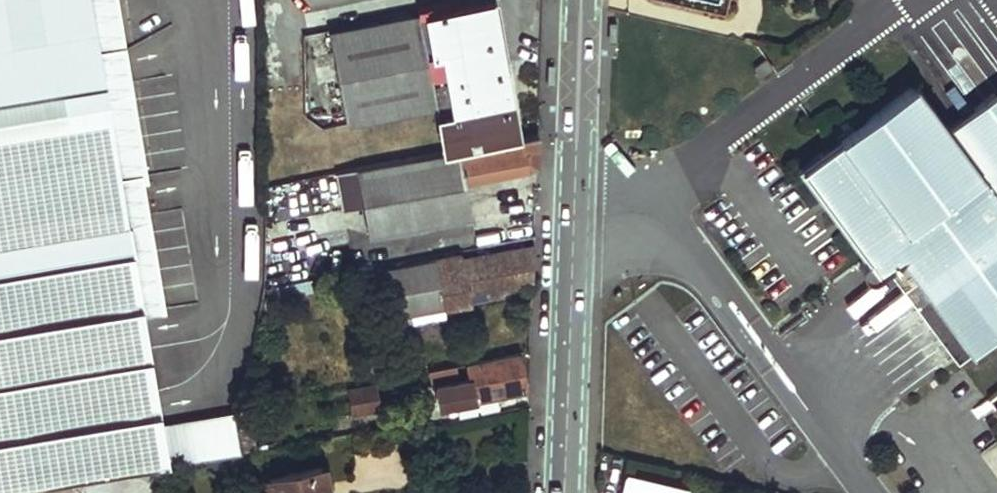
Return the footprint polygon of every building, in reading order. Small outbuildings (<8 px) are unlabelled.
[(169,464),(91,0),(0,0),(0,492),(169,464)] [(494,0),(483,0),(329,29),(345,119),(435,105),(444,149),(520,135),(494,0)] [(760,51),(748,61),(755,71),(767,61),(760,51)] [(795,167),(858,255),(853,260),(850,263),(849,264),(849,265),(848,268),(848,269),(849,271),(850,273),(851,275),(853,277),(855,278),(856,278),(858,279),(860,279),(863,278),(865,277),(877,269),(944,366),(996,329),(996,94),(943,132),(911,86),(795,167)] [(538,146),(539,132),(520,135),(444,149),(336,169),(343,205),(363,201),(370,237),(472,218),(465,180),(529,168),(529,165),(540,164),(540,146),(538,146)] [(534,277),(535,245),(513,248),(513,247),(460,256),(459,253),(354,272),(356,279),(363,278),(365,286),(387,282),(393,314),(472,300),(470,289),(534,277)] [(525,388),(518,352),(429,369),(436,407),(525,388)] [(377,407),(372,384),(347,389),(351,413),(377,407)] [(972,410),(988,433),(996,426),(996,392),(972,410)] [(170,461),(239,454),(235,414),(166,421),(170,461)] [(320,489),(327,487),(322,467),(267,476),(270,492),(321,492),(320,489)] [(689,488),(625,474),(621,492),(688,492),(689,488)] [(267,476),(250,479),(253,492),(270,492),(267,476)]
